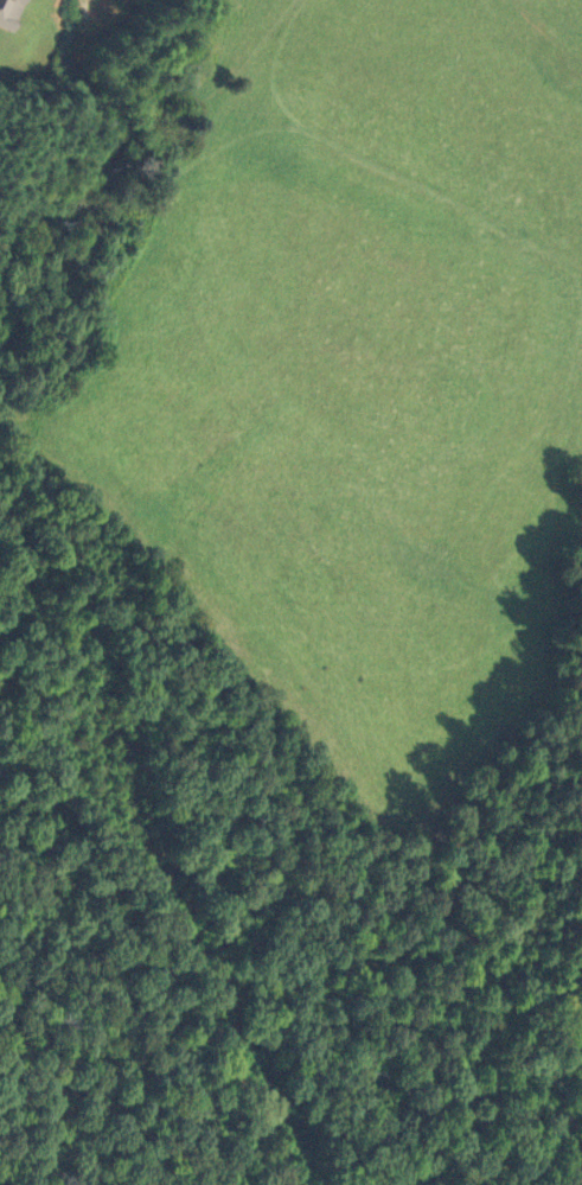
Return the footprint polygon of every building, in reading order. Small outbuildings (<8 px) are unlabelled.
[(4,31),(17,0),(0,0),(0,30),(4,31)]
